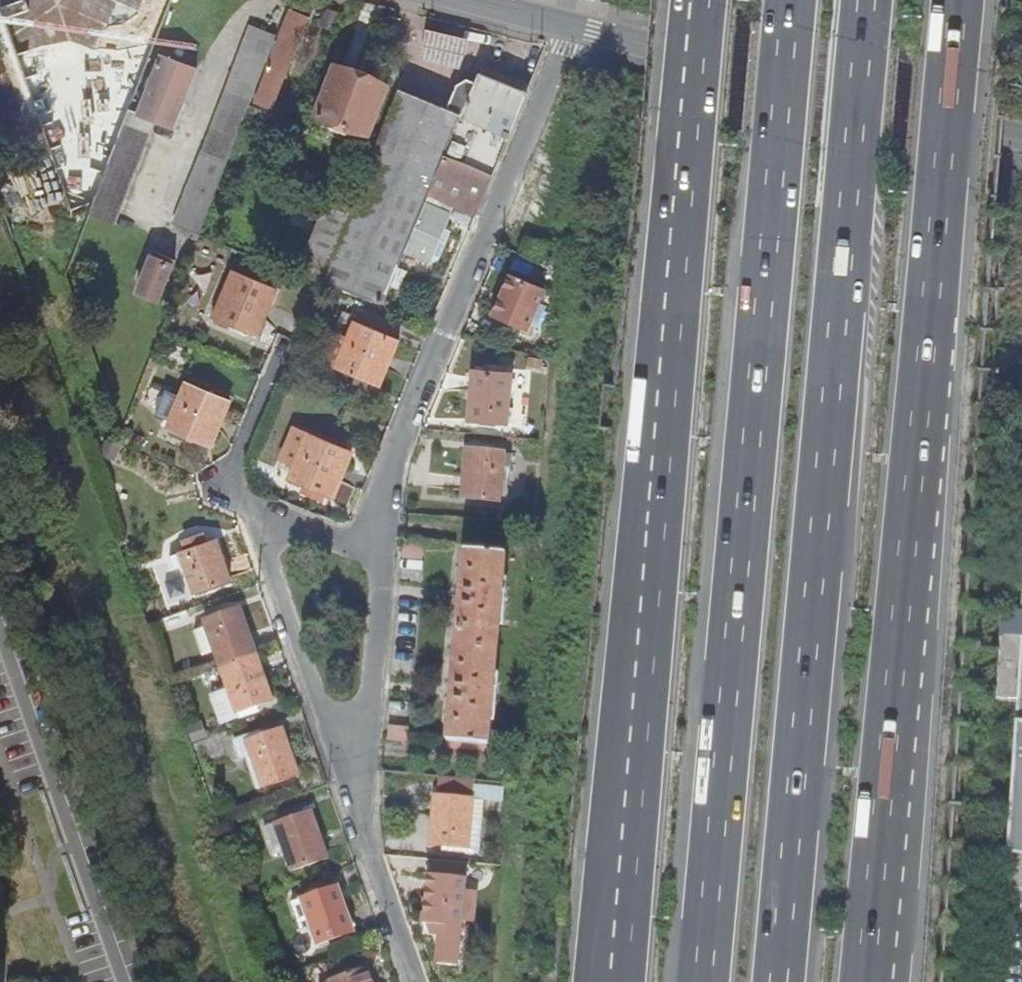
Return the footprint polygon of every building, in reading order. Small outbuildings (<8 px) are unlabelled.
[(141,14),(146,0),(100,0),(141,14)] [(252,101),(267,106),(302,15),(289,10),(252,101)] [(195,237),(197,232),(242,117),(247,105),(274,36),(251,26),(172,222),(185,228),(183,233),(195,237)] [(460,67),(468,38),(426,28),(421,58),(460,67)] [(137,114),(126,110),(86,212),(113,223),(153,118),(171,127),(193,69),(160,54),(137,114)] [(365,76),(333,63),(308,126),(350,142),(352,137),(361,141),(384,85),(382,79),(379,75),(373,73),(365,76)] [(441,154),(489,174),(525,87),(504,78),(505,74),(500,72),(498,75),(476,67),(473,75),(441,154)] [(402,247),(441,154),(473,75),(467,74),(455,86),(446,108),(399,88),(351,202),(331,249),(307,240),(296,266),(379,301),(402,247)] [(242,117),(264,126),(270,114),(247,105),(242,117)] [(292,123),(270,114),(264,126),(287,136),(292,123)] [(489,174),(441,154),(402,247),(427,258),(450,202),(454,203),(454,206),(473,214),(489,174)] [(134,288),(156,298),(171,258),(149,248),(134,288)] [(201,265),(191,302),(204,306),(214,269),(201,265)] [(273,288),(231,270),(212,313),(255,332),(273,288)] [(508,274),(491,312),(527,326),(542,289),(508,274)] [(397,340),(353,320),(335,366),(355,374),(353,379),(366,385),(369,380),(378,384),(397,340)] [(473,368),(468,418),(504,420),(509,372),(473,368)] [(166,424),(209,442),(227,399),(184,380),(166,424)] [(350,450),(307,433),(288,477),(304,483),(302,489),(322,497),(325,492),(331,495),(350,450)] [(465,447),(460,494),(496,496),(501,450),(465,447)] [(179,551),(183,563),(191,590),(227,578),(214,539),(179,551)] [(503,551),(462,548),(445,739),(486,743),(503,551)] [(183,563),(179,551),(166,555),(170,568),(183,563)] [(1004,606),(1000,697),(1018,698),(1009,888),(1021,889),(1021,606),(1004,606)] [(203,620),(218,665),(253,653),(237,608),(203,620)] [(253,653),(218,665),(234,710),(269,697),(253,653)] [(254,729),(231,737),(238,756),(249,753),(260,785),(295,773),(280,728),(257,735),(254,729)] [(472,777),(434,774),(428,843),(440,843),(466,846),(469,816),(472,777)] [(309,810),(274,823),(291,868),(325,856),(309,810)] [(482,818),(469,816),(466,846),(440,843),(439,849),(477,852),(482,818)] [(463,861),(430,859),(429,873),(426,872),(421,922),(426,922),(436,953),(436,965),(455,965),(459,919),(461,889),(463,861)] [(289,901),(298,926),(309,923),(316,942),(351,930),(335,885),(289,901)] [(472,890),(461,889),(459,919),(470,920),(472,890)] [(330,980),(330,981),(369,981),(364,968),(330,980)]
